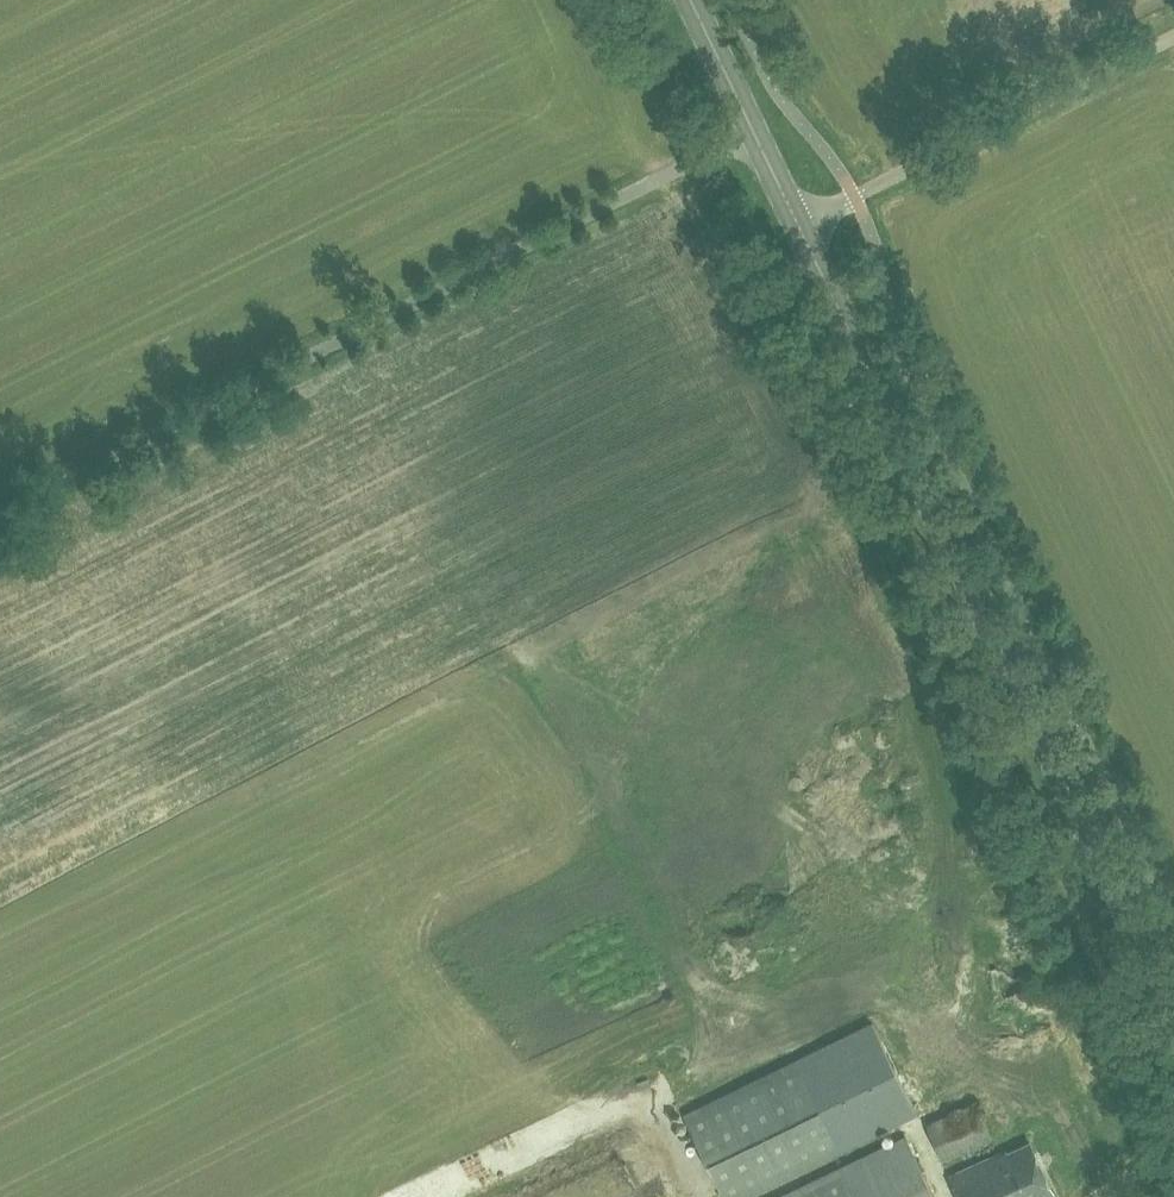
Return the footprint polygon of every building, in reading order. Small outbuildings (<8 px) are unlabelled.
[(684,1115),(724,1196),(745,1196),(917,1113),(873,1023),(684,1115)] [(925,1122),(941,1161),(992,1140),(975,1101),(925,1122)] [(934,1196),(904,1135),(774,1196),(933,1196),(934,1196)] [(1030,1140),(952,1175),(961,1196),(1055,1196),(1030,1140)]
